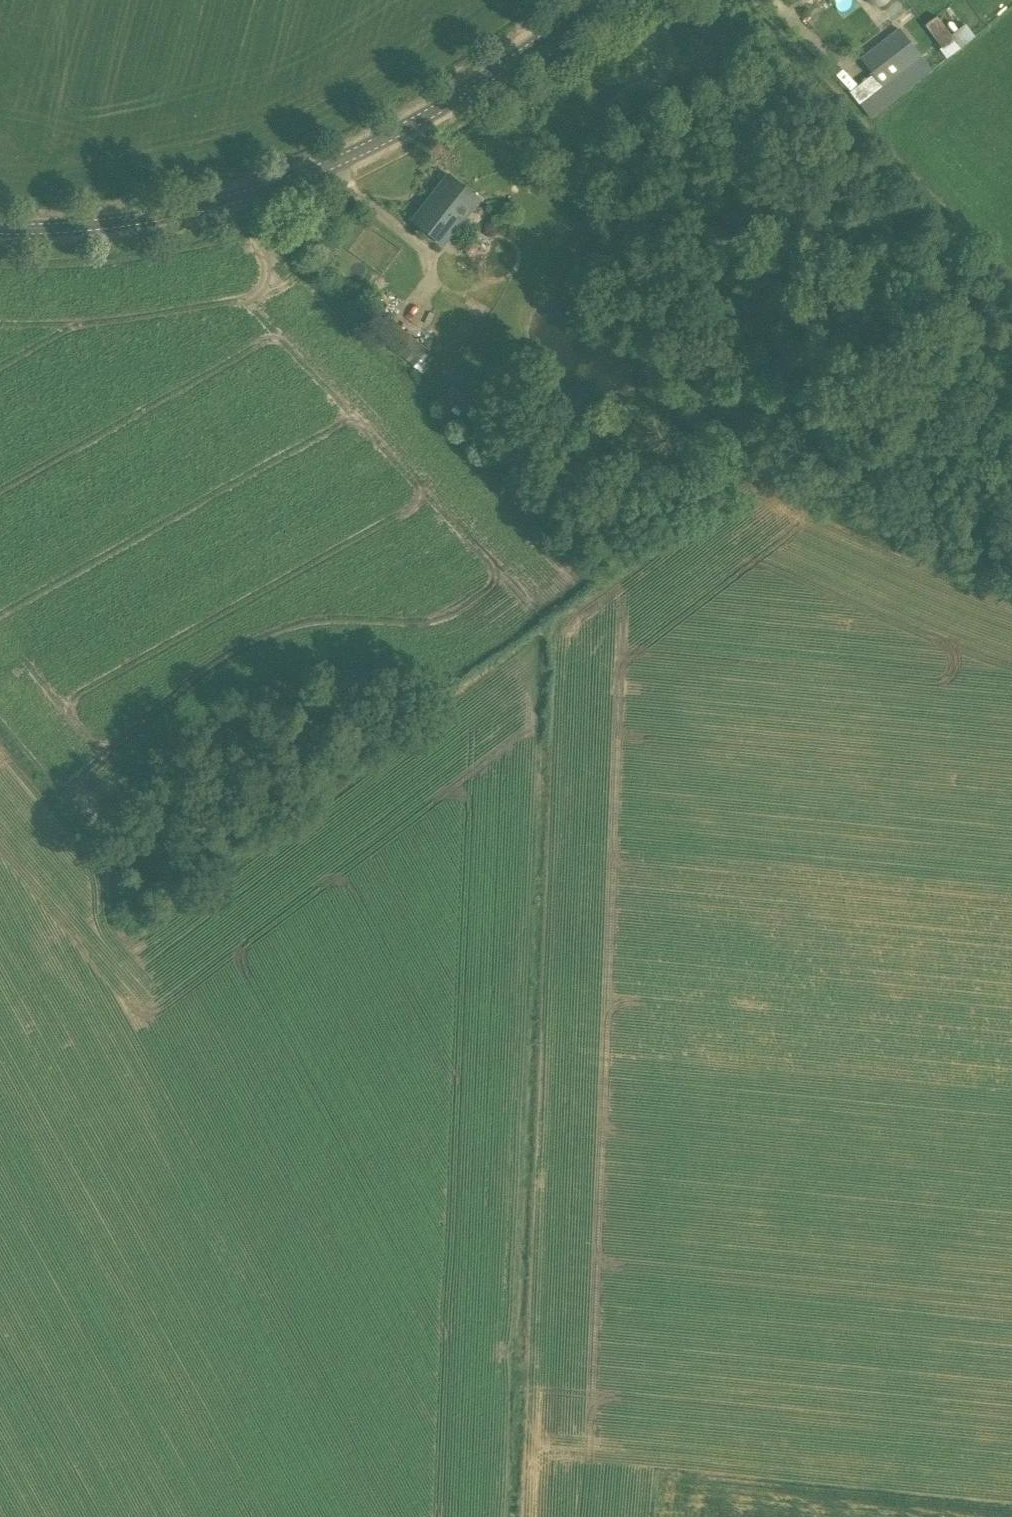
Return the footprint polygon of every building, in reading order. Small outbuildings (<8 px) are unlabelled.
[(950,35),(936,17),(926,25),(931,31),(920,40),(925,46),(926,45),(934,55),(940,50),(946,58),(974,35),(965,23),(950,35)] [(870,118),(931,69),(898,27),(859,58),(872,74),(861,83),(855,76),(844,85),(870,118)] [(443,245),(479,199),(447,175),(412,220),(443,245)] [(414,378),(433,355),(399,326),(385,342),(397,352),(391,359),(414,378)]
